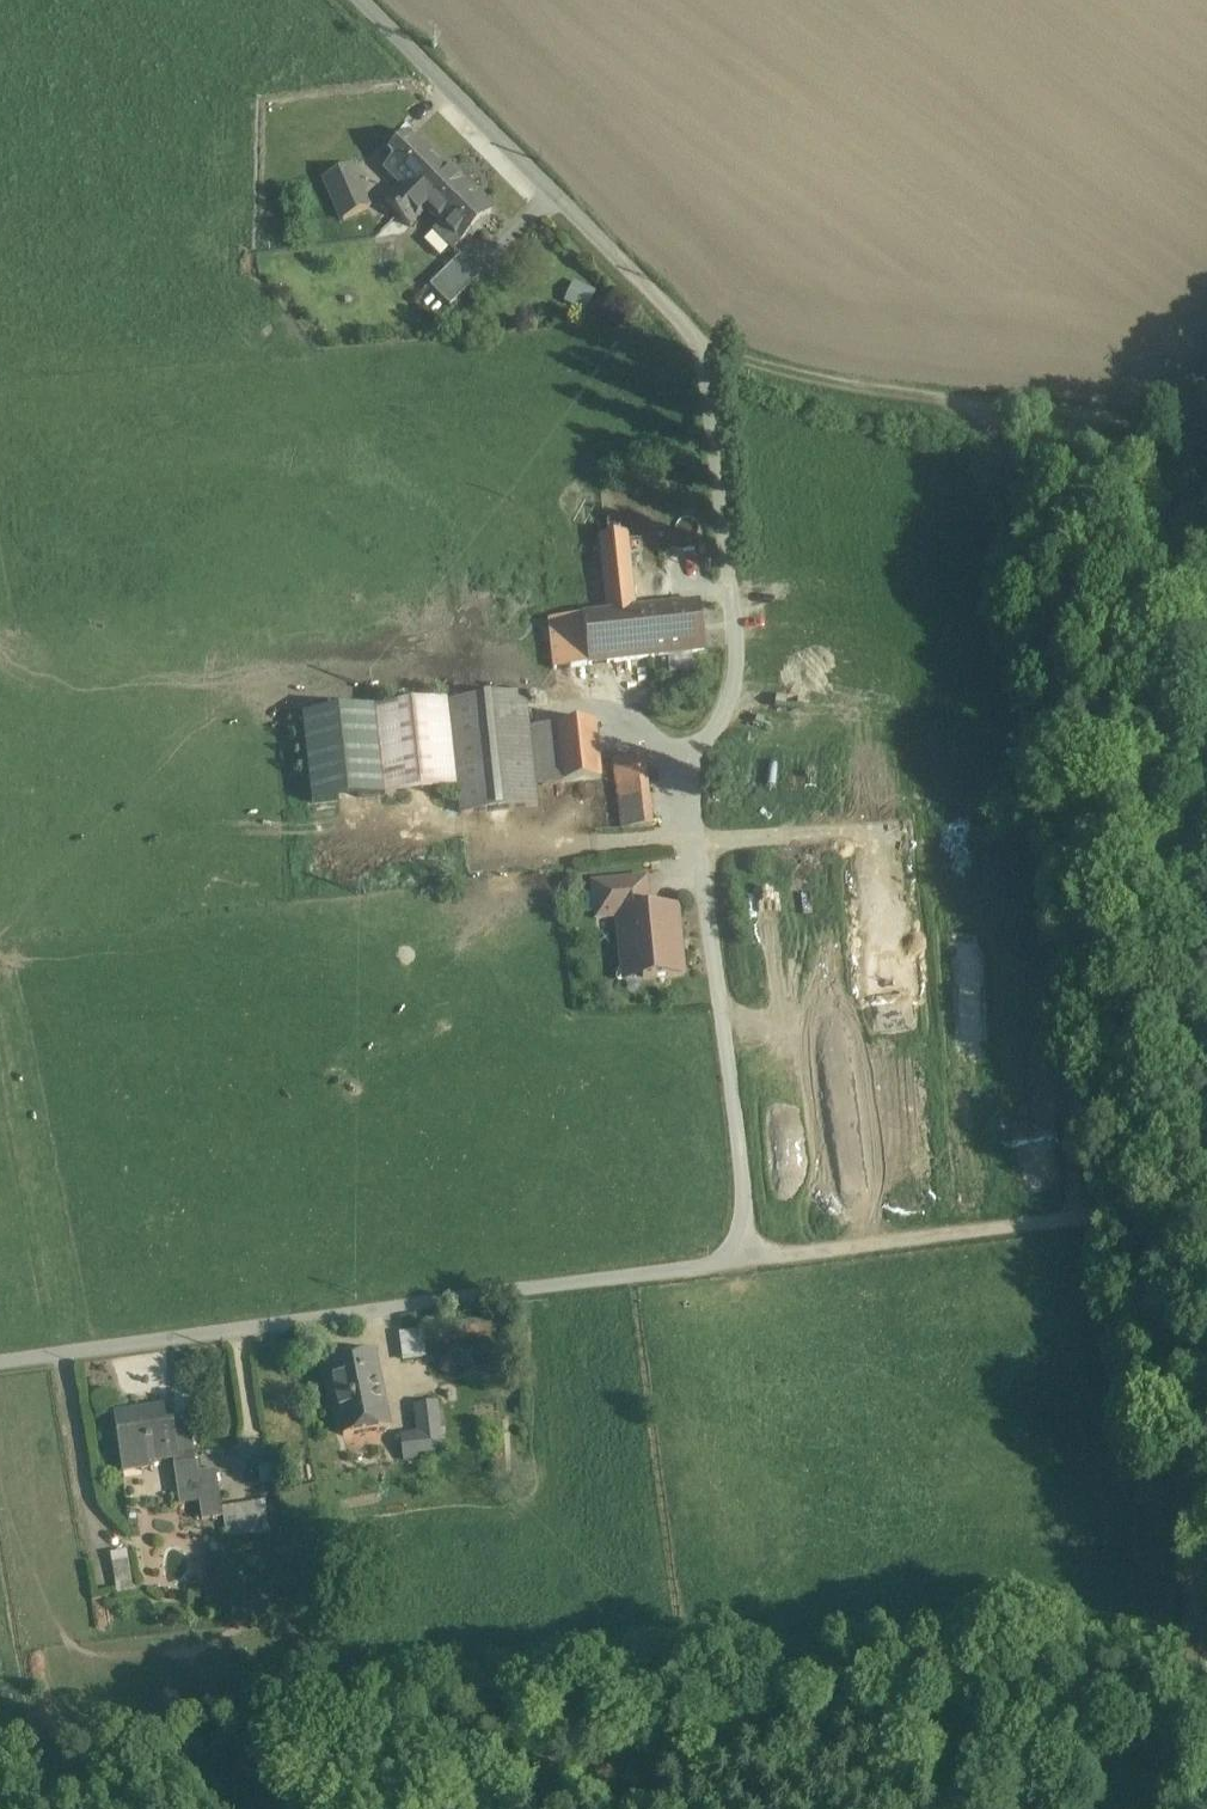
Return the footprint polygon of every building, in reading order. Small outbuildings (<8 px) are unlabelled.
[(415,135),(383,166),(402,185),(384,203),(397,215),(414,198),(446,166),(415,135)] [(349,163),(321,175),(341,221),(368,209),(349,163)] [(491,212),(446,166),(414,198),(426,212),(440,225),(423,242),(440,259),(450,249),(452,251),(466,237),(472,237),(484,225),(484,219),(491,212)] [(414,198),(397,215),(410,228),(426,212),(414,198)] [(460,257),(429,287),(449,307),(480,277),(460,257)] [(587,311),(598,290),(575,279),(565,301),(587,311)] [(626,533),(600,536),(609,612),(635,609),(626,533)] [(700,602),(640,609),(646,659),(706,652),(700,602)] [(609,612),(583,615),(589,666),(646,659),(640,609),(635,609),(609,612)] [(583,615),(549,619),(554,669),(589,666),(583,615)] [(525,695),(449,703),(458,787),(461,815),(537,806),(535,787),(529,730),(525,695)] [(449,703),(376,711),(385,795),(458,787),(449,703)] [(595,722),(556,726),(562,784),(601,780),(595,722)] [(556,726),(529,730),(535,787),(562,784),(556,726)] [(644,757),(613,759),(622,830),(653,827),(644,757)] [(647,880),(593,885),(597,920),(619,918),(619,915),(650,912),(647,880)] [(650,912),(619,915),(619,918),(624,965),(642,963),(643,978),(682,974),(676,910),(650,912)] [(495,1316),(436,1324),(438,1337),(497,1329),(495,1316)] [(400,1328),(401,1356),(425,1355),(424,1328),(400,1328)] [(374,1349),(330,1359),(345,1433),(390,1423),(374,1349)] [(437,1399),(417,1402),(421,1430),(402,1433),(405,1453),(406,1453),(406,1458),(420,1456),(419,1449),(444,1446),(437,1399)] [(163,1402),(120,1409),(123,1427),(116,1429),(122,1471),(150,1466),(150,1461),(166,1458),(165,1456),(177,1454),(183,1492),(198,1489),(201,1489),(199,1472),(190,1418),(166,1422),(163,1402)] [(216,1469),(199,1472),(201,1489),(198,1489),(200,1503),(221,1499),(216,1469)] [(229,1536),(271,1527),(264,1497),(223,1506),(229,1536)] [(127,1547),(110,1550),(117,1589),(134,1586),(127,1547)]
